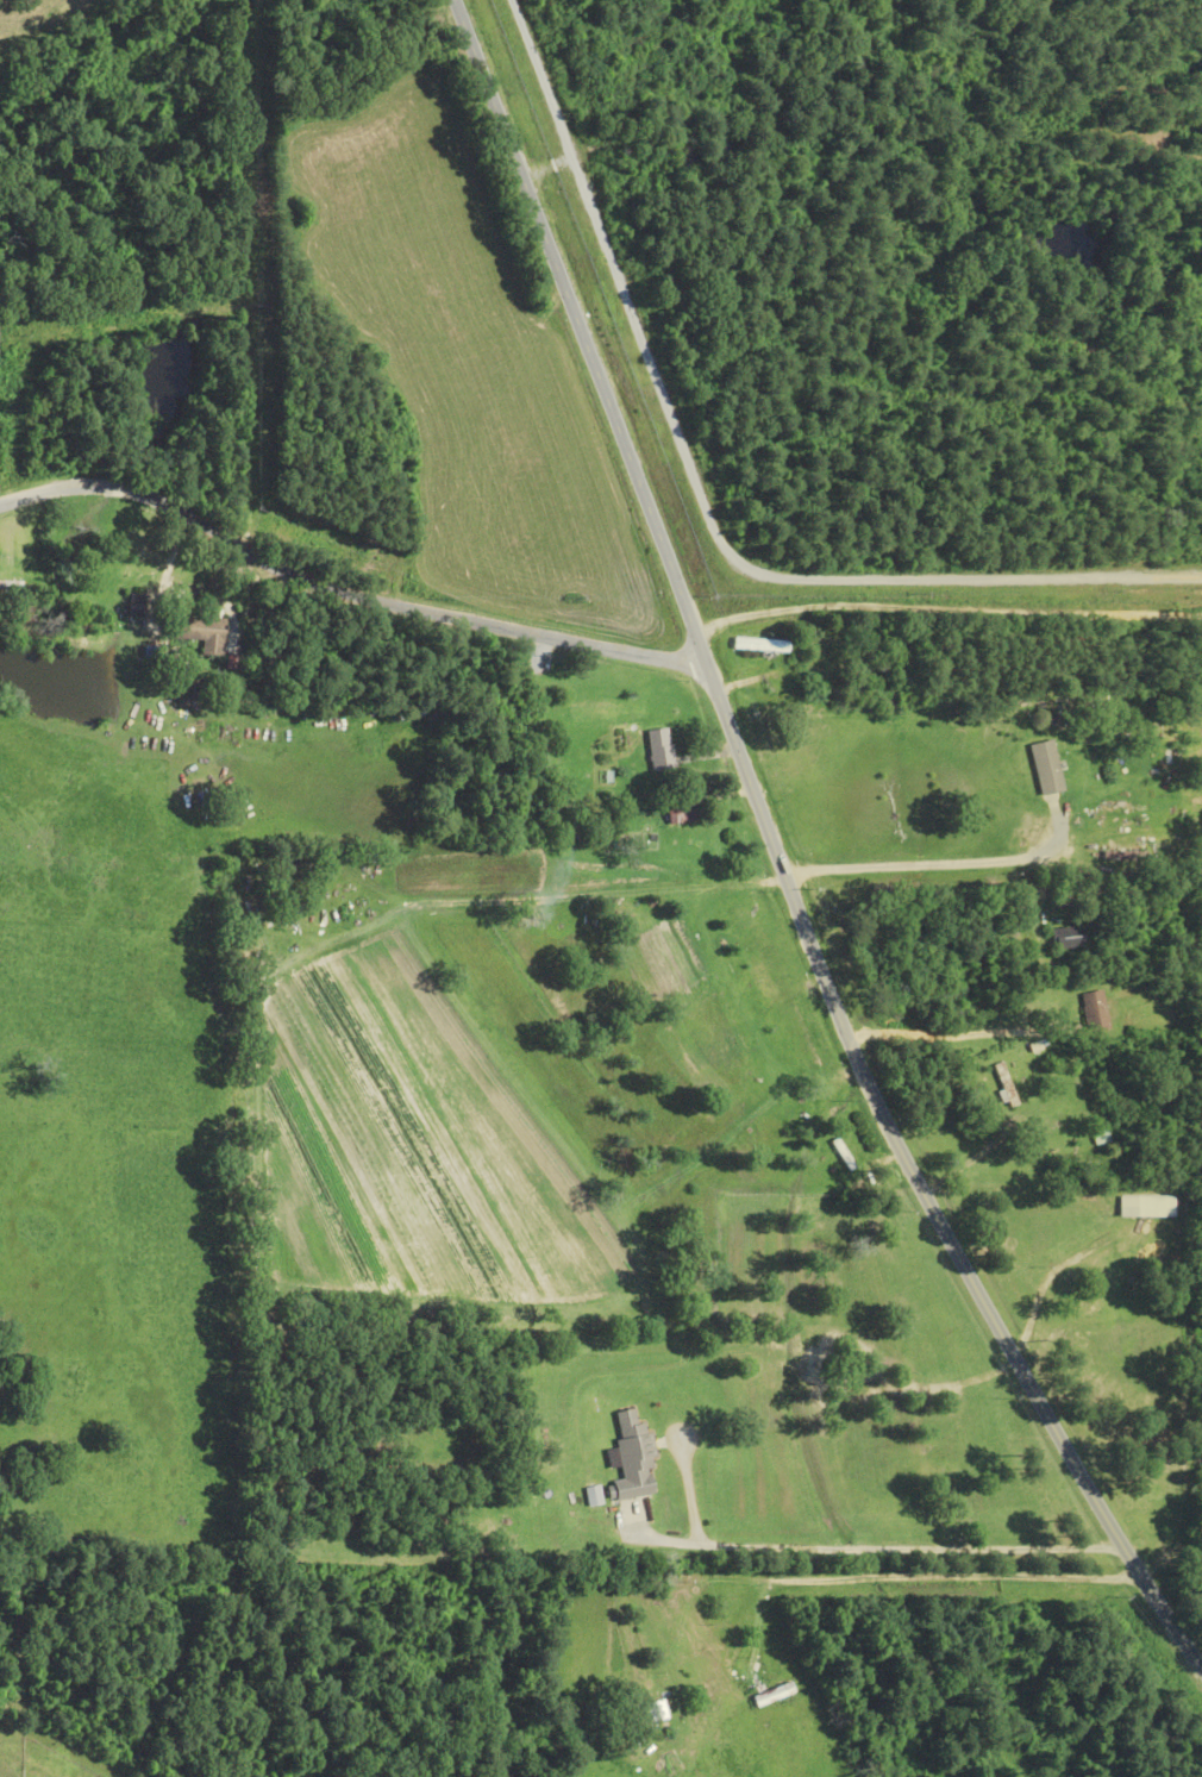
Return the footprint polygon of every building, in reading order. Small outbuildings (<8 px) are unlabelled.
[(146,595),(128,594),(128,617),(146,618),(146,595)] [(201,655),(224,656),(225,618),(171,616),(170,639),(202,640),(201,655)] [(732,650),(787,652),(787,640),(732,639),(732,650)] [(648,729),(650,770),(673,769),(671,728),(648,729)] [(1063,791),(1052,740),(1030,744),(1040,795),(1063,791)] [(669,824),(697,821),(695,802),(667,805),(669,824)] [(1050,929),(1052,950),(1085,946),(1083,925),(1050,929)] [(1086,1034),(1108,1031),(1102,990),(1080,994),(1086,1034)] [(995,1064),(1004,1107),(1015,1105),(1005,1062),(995,1064)] [(1117,1216),(1172,1216),(1172,1196),(1117,1196),(1117,1216)] [(650,1495),(646,1468),(652,1467),(647,1433),(643,1434),(641,1423),(633,1424),(631,1409),(610,1411),(620,1479),(609,1481),(612,1500),(650,1495)] [(646,1722),(665,1717),(659,1698),(641,1703),(646,1722)]
